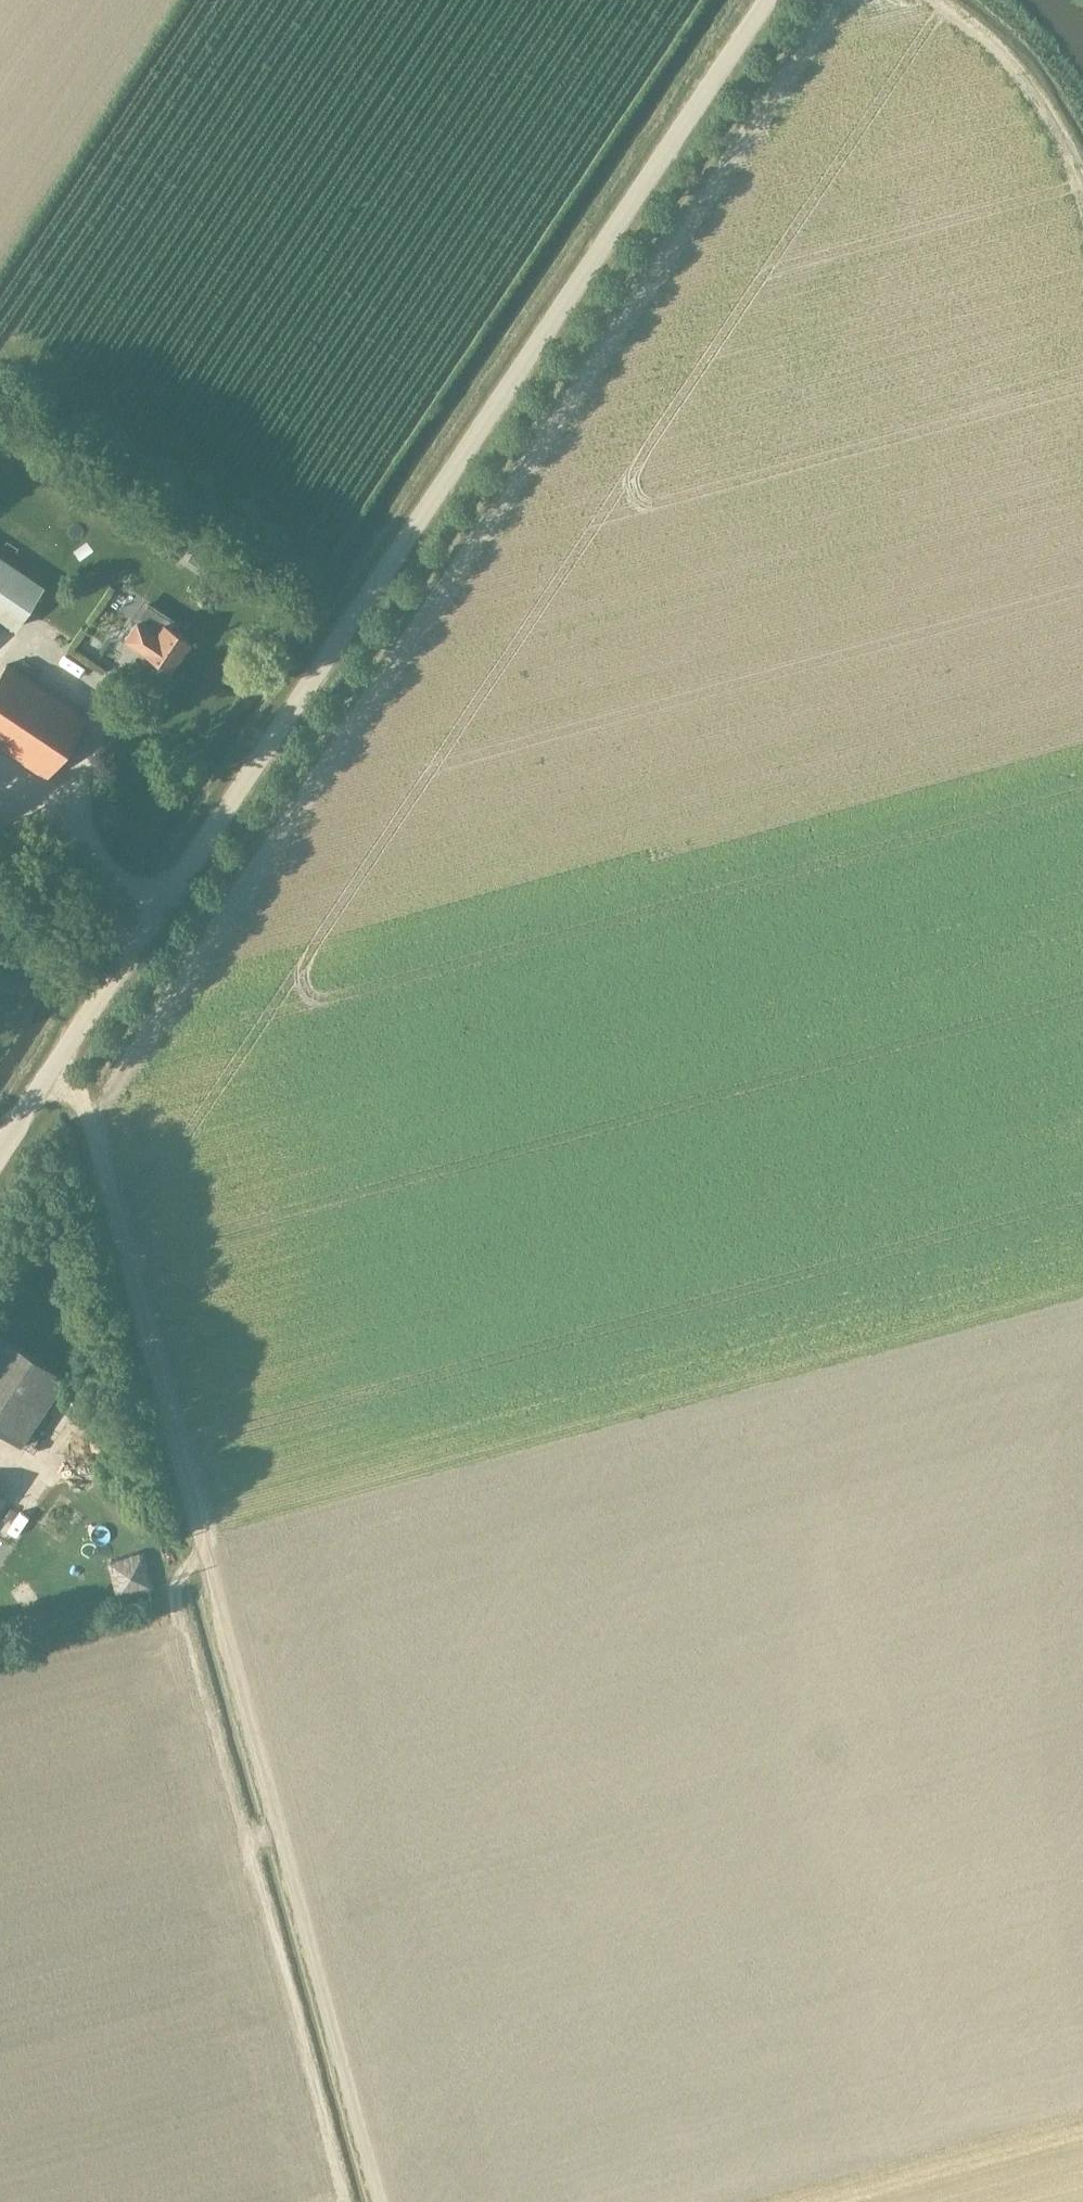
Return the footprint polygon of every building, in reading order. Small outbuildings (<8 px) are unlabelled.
[(44,586),(0,556),(0,620),(14,629),(44,586)] [(189,641),(163,623),(156,634),(135,621),(123,639),(143,652),(143,653),(169,670),(189,641)] [(85,718),(5,665),(0,673),(0,748),(45,778),(85,718)] [(66,1379),(0,1335),(0,1432),(20,1446),(66,1379)] [(146,1589),(139,1553),(109,1559),(116,1595),(146,1589)]
